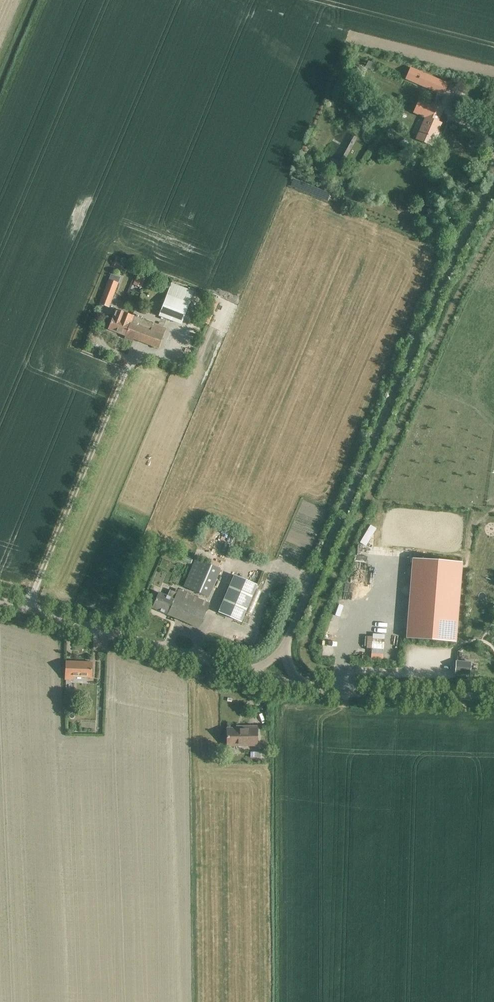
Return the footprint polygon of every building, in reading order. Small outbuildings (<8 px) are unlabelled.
[(410,68),(405,79),(419,85),(420,84),(429,88),(428,89),(442,95),(447,84),(410,68)] [(418,102),(413,113),(425,118),(416,140),(430,146),(433,140),(434,140),(438,131),(437,131),(440,123),(438,122),(442,110),(430,105),(430,106),(418,102)] [(109,279),(103,294),(112,298),(118,283),(109,279)] [(181,324),(193,292),(171,283),(158,316),(181,324)] [(123,321),(126,313),(115,309),(108,329),(125,336),(125,335),(129,326),(122,323),(123,321)] [(125,335),(125,336),(124,338),(132,341),(133,338),(158,348),(166,328),(126,313),(123,321),(122,323),(129,326),(125,335)] [(208,598),(220,569),(195,559),(184,587),(208,598)] [(461,571),(413,567),(406,647),(454,651),(461,571)] [(240,623),(256,585),(234,575),(217,613),(240,623)] [(199,629),(210,604),(176,589),(175,592),(170,590),(167,597),(158,593),(152,608),(199,629)] [(91,677),(92,662),(66,661),(65,679),(72,679),(73,677),(91,677)] [(470,662),(456,661),(455,673),(469,674),(470,662)] [(257,745),(256,726),(239,726),(239,728),(227,728),(227,745),(257,745)]
